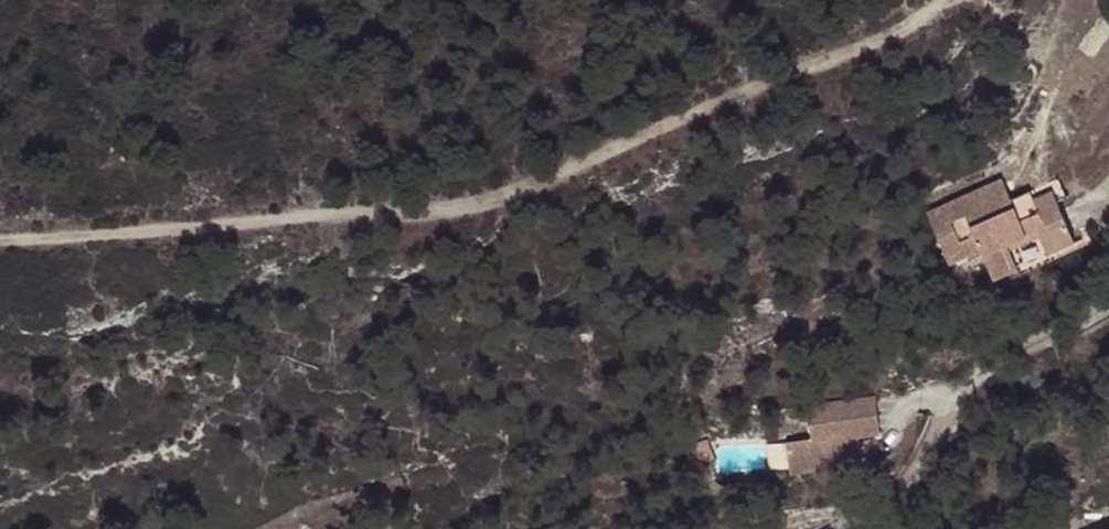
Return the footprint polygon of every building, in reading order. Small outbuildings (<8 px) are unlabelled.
[(1004,179),(928,212),(950,262),(981,249),(994,278),(1018,267),(1022,274),(1079,249),(1058,200),(1043,207),(1040,198),(1035,189),(1013,199),(1004,179)] [(1055,192),(1040,198),(1043,207),(1058,200),(1055,192)] [(873,392),(805,404),(811,435),(786,439),(791,465),(862,452),(858,430),(879,427),(873,392)]
